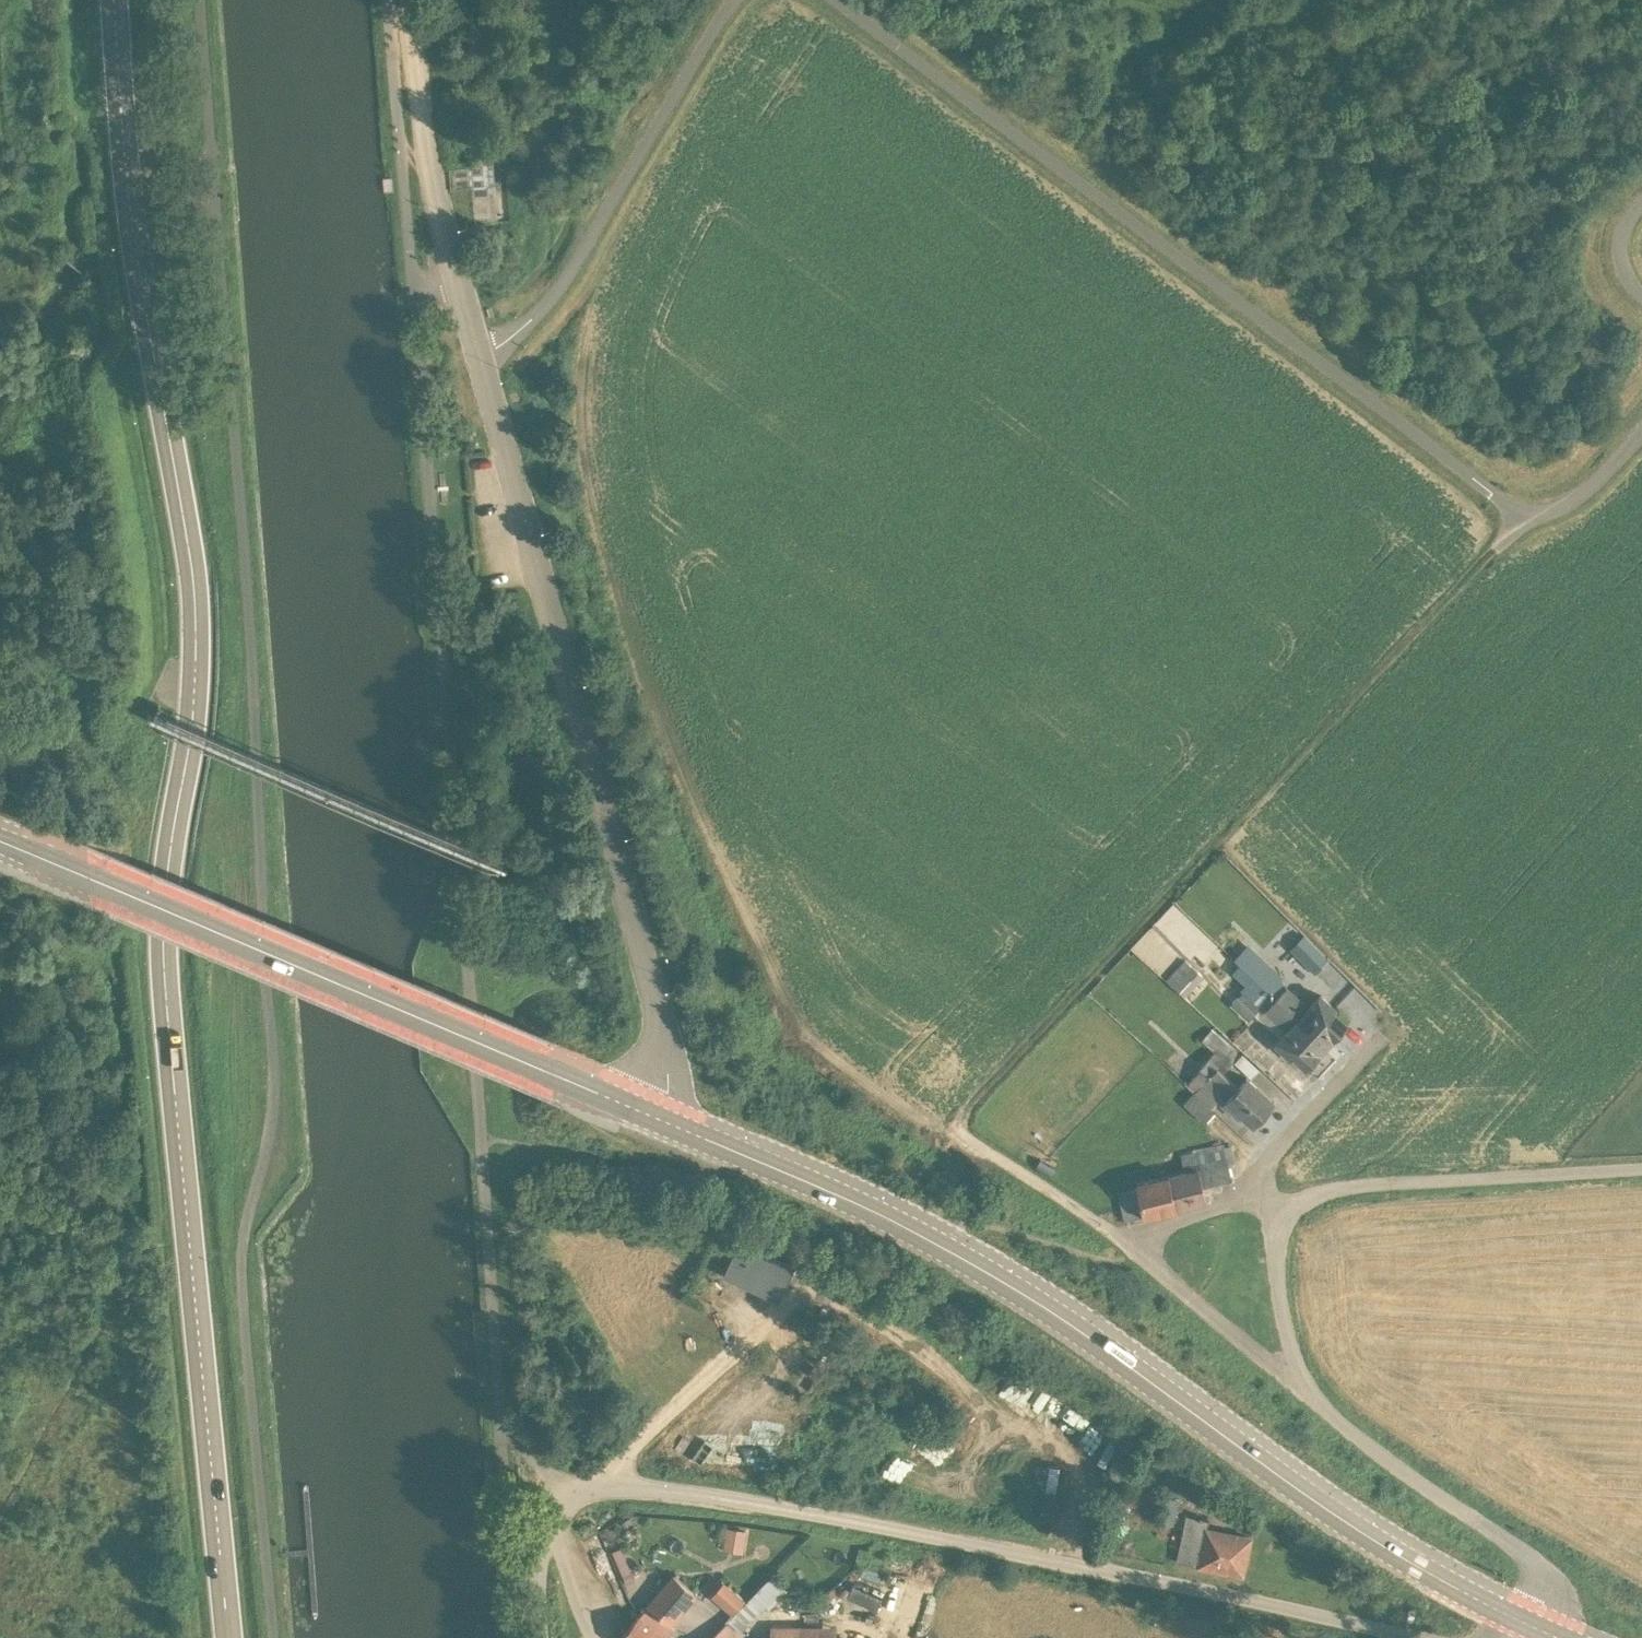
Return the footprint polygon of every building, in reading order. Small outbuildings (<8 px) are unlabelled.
[(493,206),(497,156),(479,154),(474,205),(493,206)] [(1304,927),(1288,943),(1312,967),(1328,951),(1304,927)] [(1237,955),(1324,1038),(1345,1016),(1331,1004),(1333,1001),(1320,989),(1309,1000),(1280,973),(1282,971),(1245,936),(1233,950),(1237,955)] [(1202,970),(1183,952),(1164,973),(1183,990),(1202,970)] [(1291,1048),(1304,1060),(1317,1046),(1324,1038),(1237,955),(1229,962),(1243,976),(1237,983),(1239,986),(1229,997),(1246,1014),(1254,1006),(1278,1029),(1273,1036),(1288,1050),(1291,1048)] [(1226,1034),(1211,1021),(1201,1033),(1214,1044),(1184,1077),(1193,1085),(1211,1101),(1217,1093),(1220,1095),(1219,1096),(1236,1112),(1239,1109),(1251,1120),(1274,1094),(1246,1068),(1237,1078),(1222,1065),(1231,1054),(1250,1071),(1259,1062),(1240,1045),(1238,1047),(1225,1035),(1226,1034)] [(1182,1096),(1203,1116),(1213,1104),(1211,1101),(1193,1085),(1182,1096)] [(1116,1186),(1123,1213),(1204,1195),(1201,1179),(1229,1172),(1225,1156),(1233,1154),(1230,1140),(1224,1141),(1223,1138),(1201,1143),(1200,1140),(1191,1142),(1192,1144),(1179,1147),(1183,1163),(1135,1175),(1136,1180),(1116,1186)] [(797,1246),(746,1222),(724,1268),(776,1292),(797,1246)] [(1177,1490),(1165,1488),(1159,1514),(1171,1517),(1177,1490)] [(1208,1511),(1185,1507),(1176,1553),(1241,1567),(1248,1530),(1206,1521),(1208,1511)] [(722,1544),(743,1547),(747,1524),(726,1520),(722,1544)] [(673,1567),(639,1607),(638,1607),(617,1632),(624,1637),(678,1637),(667,1628),(673,1621),(669,1617),(695,1586),(673,1567)] [(772,1568),(727,1613),(740,1625),(765,1599),(769,1602),(788,1583),(772,1568)] [(744,1592),(723,1573),(711,1588),(731,1606),(744,1592)] [(852,1578),(847,1590),(876,1603),(882,1591),(852,1578)] [(731,1637),(734,1622),(726,1614),(702,1637),(731,1637)] [(835,1619),(770,1618),(769,1637),(835,1637),(835,1619)]
